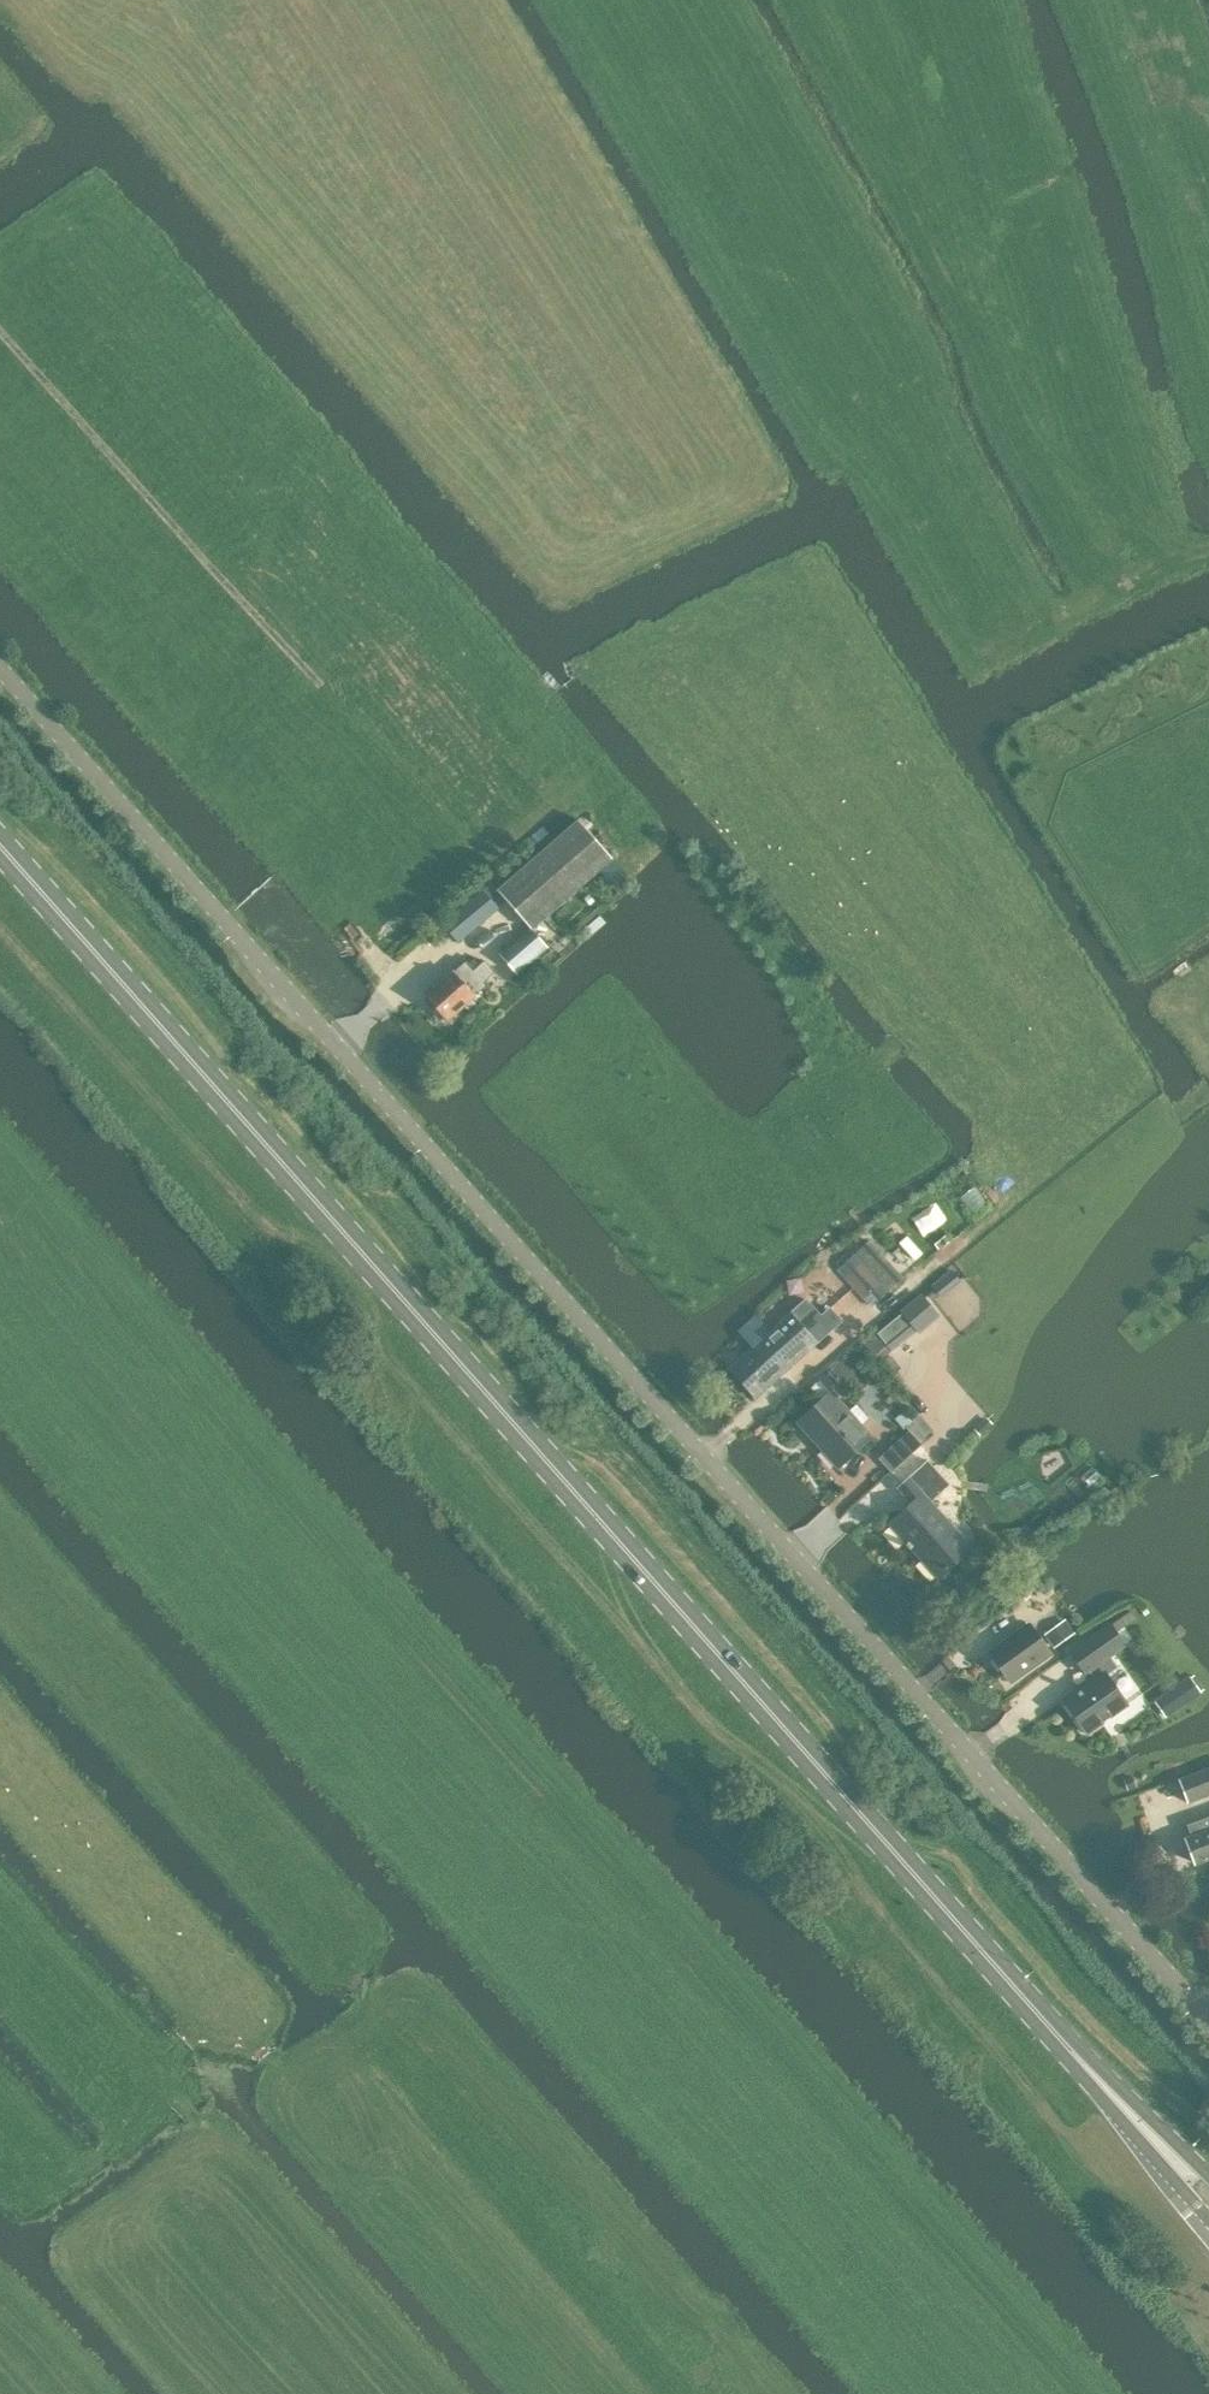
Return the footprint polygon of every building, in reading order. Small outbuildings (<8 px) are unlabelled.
[(530,928),(532,931),(542,922),(613,859),(579,820),(498,891),(530,928)] [(457,942),(498,910),(482,891),(442,923),(457,942)] [(519,973),(547,947),(532,931),(530,928),(502,954),(519,973)] [(426,996),(448,1021),(487,986),(484,982),(495,972),(484,960),(479,965),(475,959),(469,965),(466,961),(426,996)] [(838,1270),(859,1293),(871,1306),(888,1291),(903,1278),(869,1241),(855,1255),(838,1270)] [(836,1272),(831,1277),(844,1292),(850,1286),(836,1272)] [(901,1313),(877,1333),(891,1351),(916,1331),(918,1334),(940,1316),(921,1293),(900,1311),(901,1313)] [(838,1336),(859,1317),(858,1316),(869,1306),(858,1295),(826,1323),(838,1336)] [(771,1331),(762,1321),(757,1315),(739,1330),(754,1348),(729,1369),(753,1397),(816,1343),(791,1314),(771,1331)] [(832,1392),(798,1423),(838,1468),(873,1437),(862,1424),(869,1417),(857,1404),(849,1411),(832,1392)] [(910,1432),(880,1459),(892,1472),(919,1447),(922,1445),(921,1444),(926,1440),(902,1412),(895,1418),(904,1429),(906,1428),(910,1432)] [(972,1548),(931,1502),(950,1484),(928,1460),(897,1488),(911,1504),(890,1524),(939,1578),(972,1548)] [(1124,1645),(1116,1633),(1135,1619),(1130,1611),(1111,1625),(1071,1653),(1085,1672),(1088,1670),(1095,1680),(1064,1701),(1086,1733),(1127,1704),(1106,1674),(1113,1669),(1114,1664),(1108,1656),(1124,1645)] [(1065,1622),(1046,1635),(1054,1646),(1072,1633),(1065,1622)] [(1029,1624),(989,1652),(1010,1682),(1050,1654),(1029,1624)] [(1191,1701),(1179,1683),(1154,1701),(1166,1718),(1191,1701)] [(1179,1779),(1188,1802),(1208,1795),(1208,1768),(1179,1779)] [(1186,1837),(1196,1864),(1208,1859),(1208,1817),(1187,1825),(1191,1835),(1186,1837)]
